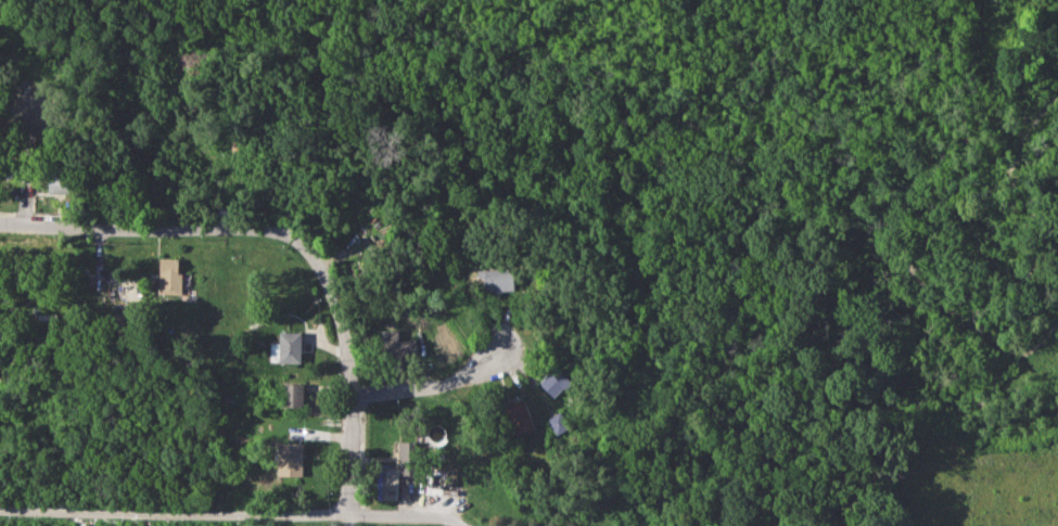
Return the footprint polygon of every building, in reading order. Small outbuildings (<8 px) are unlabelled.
[(47,192),(48,163),(71,164),(68,193),(47,192)] [(160,291),(161,257),(179,258),(179,271),(183,271),(182,292),(160,291)] [(479,269),(514,267),(515,288),(502,290),(502,294),(493,295),(493,291),(486,291),(485,275),(480,275),(479,269)] [(430,331),(443,309),(461,320),(448,342),(430,331)] [(381,331),(399,329),(400,341),(416,338),(417,350),(384,354),(381,331)] [(280,331),(303,331),(302,362),(279,361),(280,331)] [(538,381),(558,363),(574,380),(555,398),(538,381)] [(282,382),(305,383),(305,407),(282,406),(282,382)] [(221,399),(225,390),(237,395),(233,403),(221,399)] [(501,405),(525,397),(535,426),(511,435),(501,405)] [(547,418),(561,410),(572,427),(557,435),(547,418)] [(395,440),(419,439),(421,473),(397,474),(395,440)] [(278,442),(303,442),(303,475),(277,475),(278,442)]
